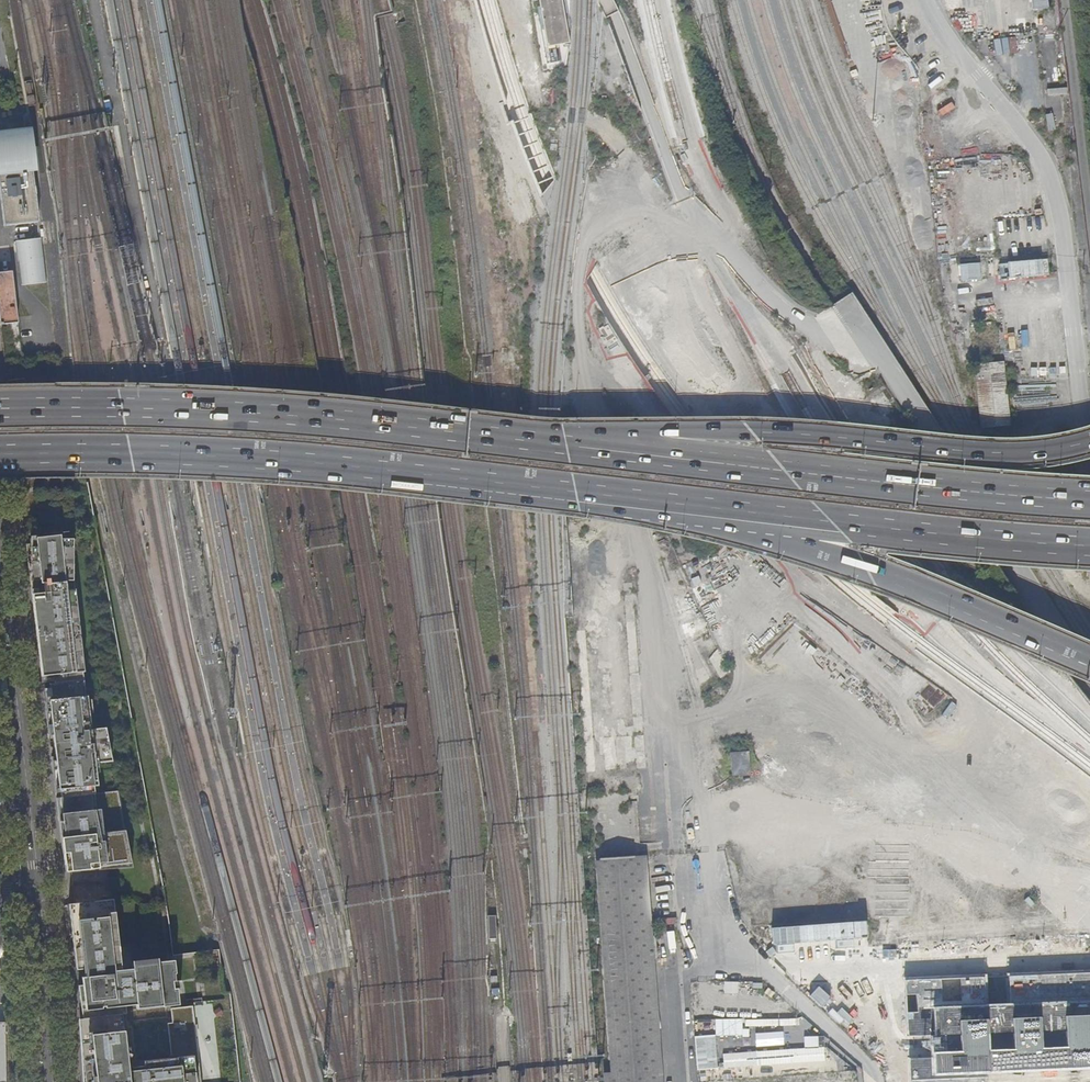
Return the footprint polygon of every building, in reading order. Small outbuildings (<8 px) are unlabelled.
[(549,44),(571,40),(563,0),(541,0),(549,44)] [(1016,50),(1013,36),(993,40),(996,54),(1016,50)] [(1045,113),(1048,130),(1068,126),(1065,109),(1045,113)] [(0,132),(0,176),(36,172),(32,128),(0,132)] [(43,240),(15,243),(21,288),(49,284),(43,240)] [(1007,276),(1048,275),(1048,259),(1007,259),(1007,276)] [(995,278),(995,260),(951,262),(951,280),(995,278)] [(17,324),(12,271),(0,272),(0,315),(1,324),(17,324)] [(975,365),(982,426),(1009,423),(1002,362),(975,365)] [(99,868),(99,867),(132,863),(118,791),(98,793),(95,772),(92,772),(91,763),(112,761),(105,728),(91,729),(87,696),(85,696),(83,680),(85,679),(84,671),(74,580),(73,571),(73,539),(30,539),(31,544),(26,545),(30,581),(40,581),(40,584),(38,584),(37,594),(32,594),(41,676),(58,675),(58,678),(54,678),(54,683),(43,684),(44,698),(49,742),(53,742),(54,756),(51,757),(56,798),(65,872),(99,868)] [(731,753),(732,775),(749,773),(748,752),(731,753)] [(587,859),(604,1081),(661,1081),(645,856),(587,859)] [(873,917),(910,918),(911,884),(874,883),(873,917)] [(68,905),(74,954),(78,953),(79,968),(86,967),(82,984),(83,993),(79,993),(80,1005),(82,1004),(83,1010),(80,1010),(81,1019),(83,1019),(83,1025),(79,1026),(84,1081),(201,1081),(192,1007),(170,1009),(172,1023),(167,1024),(171,1058),(127,1063),(122,1014),(125,1014),(125,1006),(136,1005),(136,1008),(178,1003),(176,989),(173,989),(172,981),(175,981),(174,974),(175,973),(173,960),(132,965),(132,969),(121,970),(113,899),(68,905)] [(1009,975),(1010,1002),(989,1003),(988,975),(905,979),(907,1037),(928,1036),(929,1052),(929,1058),(909,1059),(910,1081),(987,1081),(987,1073),(1089,1069),(1089,971),(1009,975)] [(725,981),(724,991),(737,992),(737,982),(725,981)]
